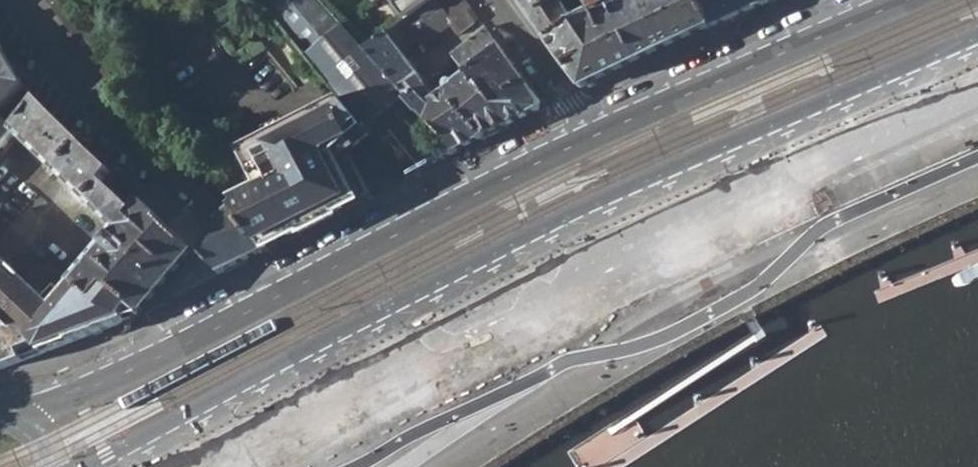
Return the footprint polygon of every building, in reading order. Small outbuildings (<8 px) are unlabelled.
[(368,127),(397,104),(348,44),(313,0),(268,0),(345,97),(368,127)] [(397,104),(442,160),(540,110),(541,102),(486,28),(451,54),(453,57),(451,62),(452,67),(434,79),(439,83),(429,88),(386,35),(397,28),(412,45),(421,38),(427,43),(449,27),(456,36),(475,22),(467,11),(471,7),(466,0),(412,0),(398,9),(348,44),(397,104)] [(412,0),(391,0),(398,9),(412,0)] [(558,0),(516,0),(547,41),(573,22),(558,0)] [(547,41),(582,90),(639,64),(710,32),(696,0),(695,0),(679,7),(675,0),(621,0),(610,5),(607,0),(606,0),(590,7),(591,15),(573,22),(547,41)] [(710,32),(718,29),(751,14),(781,0),(696,0),(710,32)] [(16,90),(21,85),(0,50),(0,108),(16,90)] [(117,171),(21,85),(16,90),(34,107),(9,134),(84,207),(117,171)] [(242,210),(272,248),(378,193),(356,149),(373,132),(368,127),(345,97),(244,149),(262,184),(234,200),(242,210)] [(9,134),(0,125),(0,144),(9,134)] [(144,198),(117,171),(84,207),(111,234),(144,198)] [(159,184),(144,198),(183,232),(197,218),(159,184)] [(183,232),(144,198),(111,234),(82,267),(110,292),(138,318),(225,272),(182,234),(183,232)] [(217,228),(200,216),(197,218),(183,232),(182,234),(225,272),(254,257),(272,248),(242,210),(225,222),(217,228)] [(134,319),(138,318),(110,292),(95,309),(68,283),(64,288),(69,290),(59,299),(58,295),(47,308),(0,263),(0,373),(134,319)] [(95,309),(110,292),(82,267),(68,283),(95,309)]
